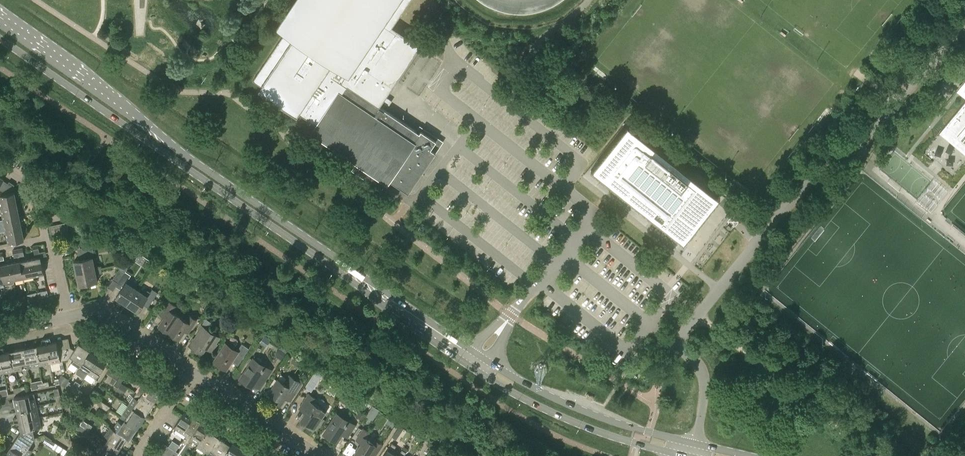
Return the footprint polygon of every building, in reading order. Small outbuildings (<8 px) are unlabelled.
[(380,106),(382,102),(386,104),(388,100),(390,97),(387,95),(396,81),(421,45),(392,26),(410,0),(298,0),(280,26),(287,31),(253,80),(262,86),(259,90),(298,115),(300,111),(302,113),(305,115),(318,123),(339,93),(341,94),(348,84),(380,106)] [(964,80),(960,84),(957,89),(960,92),(962,93),(963,94),(964,96),(964,80)] [(421,130),(420,133),(380,106),(348,84),(341,94),(339,93),(318,123),(313,131),(357,161),(351,170),(381,191),(383,188),(389,180),(408,192),(436,152),(431,149),(436,140),(421,130)] [(939,133),(937,135),(964,158),(964,101),(939,133)] [(719,198),(626,125),(589,171),(682,245),(719,198)] [(8,183),(3,180),(4,178),(0,176),(0,195),(8,183)] [(0,195),(0,207),(17,204),(14,192),(13,192),(12,188),(15,185),(9,181),(8,183),(0,195)] [(19,215),(17,204),(0,207),(1,207),(3,219),(19,215)] [(6,230),(22,227),(19,215),(3,219),(6,230)] [(70,221),(72,232),(79,230),(77,220),(70,221)] [(67,222),(61,223),(64,235),(69,233),(67,222)] [(64,235),(61,223),(55,224),(58,236),(64,235)] [(52,237),(58,236),(55,224),(49,225),(52,237)] [(24,239),(22,227),(6,230),(8,243),(24,239)] [(93,258),(95,257),(93,250),(79,253),(80,260),(74,262),(76,273),(95,269),(93,258)] [(35,257),(30,259),(34,276),(44,273),(40,256),(35,257)] [(34,276),(30,259),(20,261),(24,278),(34,276)] [(24,278),(20,261),(10,263),(14,280),(24,278)] [(14,280),(10,263),(0,265),(4,282),(14,280)] [(95,269),(76,273),(78,286),(98,282),(96,274),(102,273),(101,268),(95,269)] [(118,282),(125,271),(120,268),(113,279),(114,279),(117,281),(118,282)] [(131,275),(126,271),(125,271),(118,282),(118,283),(123,287),(116,298),(126,305),(137,289),(126,282),(131,275)] [(148,290),(143,293),(137,289),(126,305),(137,312),(145,301),(150,304),(158,292),(152,289),(150,292),(148,290)] [(159,325),(169,332),(179,316),(173,311),(177,306),(167,300),(160,310),(166,314),(159,325)] [(186,320),(179,316),(169,332),(179,338),(186,328),(190,330),(197,319),(190,314),(186,320)] [(207,348),(212,351),(220,338),(202,326),(189,345),(203,354),(207,348)] [(46,338),(51,363),(67,360),(63,338),(56,340),(57,341),(51,342),(50,337),(46,338)] [(74,358),(71,362),(80,368),(91,350),(78,343),(74,349),(70,347),(68,337),(63,338),(67,360),(70,356),(74,358)] [(37,345),(42,365),(51,363),(46,338),(42,339),(43,344),(37,345)] [(235,355),(241,360),(249,348),(242,343),(237,350),(227,343),(214,361),(226,369),(235,355)] [(42,365),(37,345),(23,348),(26,363),(27,368),(42,365)] [(4,373),(13,371),(9,351),(4,352),(3,347),(0,347),(0,353),(4,373)] [(26,363),(23,348),(9,351),(13,371),(23,369),(22,364),(26,363)] [(276,353),(277,356),(281,360),(286,353),(279,348),(276,353)] [(91,350),(80,368),(88,373),(101,352),(98,349),(95,353),(91,350)] [(101,352),(88,373),(85,378),(88,381),(91,375),(96,378),(107,361),(102,358),(105,354),(101,352)] [(258,378),(263,382),(271,370),(254,359),(241,379),(252,386),(258,378)] [(125,377),(111,368),(107,373),(121,382),(125,377)] [(315,371),(305,387),(311,391),(322,375),(315,371)] [(107,373),(117,380),(114,384),(118,387),(121,382),(107,373)] [(285,397),(290,400),(302,383),(289,374),(284,383),(277,378),(269,392),(273,394),(270,398),(281,405),(285,397)] [(60,383),(60,384),(65,386),(69,380),(61,376),(59,379),(60,383)] [(139,388),(136,392),(153,404),(162,391),(145,380),(144,381),(138,377),(133,385),(139,388)] [(153,404),(136,392),(134,397),(130,394),(126,399),(130,402),(129,404),(145,416),(153,404)] [(17,411),(37,407),(35,398),(34,393),(29,394),(14,397),(17,411)] [(301,418),(315,428),(326,411),(313,402),(316,398),(309,393),(301,406),(306,410),(301,418)] [(129,404),(121,416),(125,419),(138,428),(145,416),(129,404)] [(373,418),(377,408),(371,406),(367,415),(373,418)] [(14,422),(39,417),(37,407),(17,411),(18,417),(13,418),(14,422)] [(174,427),(182,433),(186,435),(197,418),(185,410),(174,427)] [(347,436),(354,425),(337,414),(324,434),(336,442),(342,433),(347,436)] [(41,426),(39,417),(14,422),(15,426),(20,425),(21,431),(33,428),(41,426)] [(186,435),(190,438),(198,443),(208,429),(209,426),(197,418),(186,435)] [(129,440),(138,428),(125,419),(122,423),(118,420),(113,428),(127,438),(129,440)] [(83,420),(80,424),(89,430),(93,425),(89,423),(88,424),(83,420)] [(86,435),(89,430),(80,424),(78,423),(75,427),(82,432),(86,435)] [(106,441),(119,450),(127,438),(113,428),(110,426),(105,435),(109,437),(106,441)] [(33,428),(21,431),(18,435),(31,443),(35,437),(33,428)] [(374,442),(373,443),(365,438),(369,432),(363,428),(356,439),(361,443),(354,453),(358,455),(368,455),(370,453),(374,455),(375,455),(382,445),(378,442),(377,442),(376,441),(375,442),(374,442)] [(211,450),(219,437),(208,429),(198,443),(196,446),(204,451),(207,447),(211,450)] [(18,435),(10,447),(24,455),(29,455),(33,450),(29,447),(31,443),(18,435)] [(231,445),(219,437),(211,450),(215,452),(212,455),(224,455),(231,445)] [(45,438),(43,442),(52,448),(55,443),(51,440),(50,441),(45,438)] [(119,450),(106,441),(104,445),(99,443),(94,451),(102,455),(115,455),(119,450)] [(224,455),(236,455),(244,443),(240,441),(238,445),(233,442),(231,445),(224,455)] [(162,455),(169,446),(164,443),(157,453),(162,455)] [(236,455),(254,455),(245,450),(247,446),(244,443),(236,455)] [(398,455),(392,452),(396,446),(392,443),(388,449),(383,455),(398,455)] [(63,455),(67,450),(59,445),(56,450),(63,455)] [(83,448),(94,455),(102,455),(94,451),(85,445),(83,448)] [(162,455),(169,455),(174,449),(169,446),(162,455)] [(10,447),(4,455),(24,455),(10,447)]
